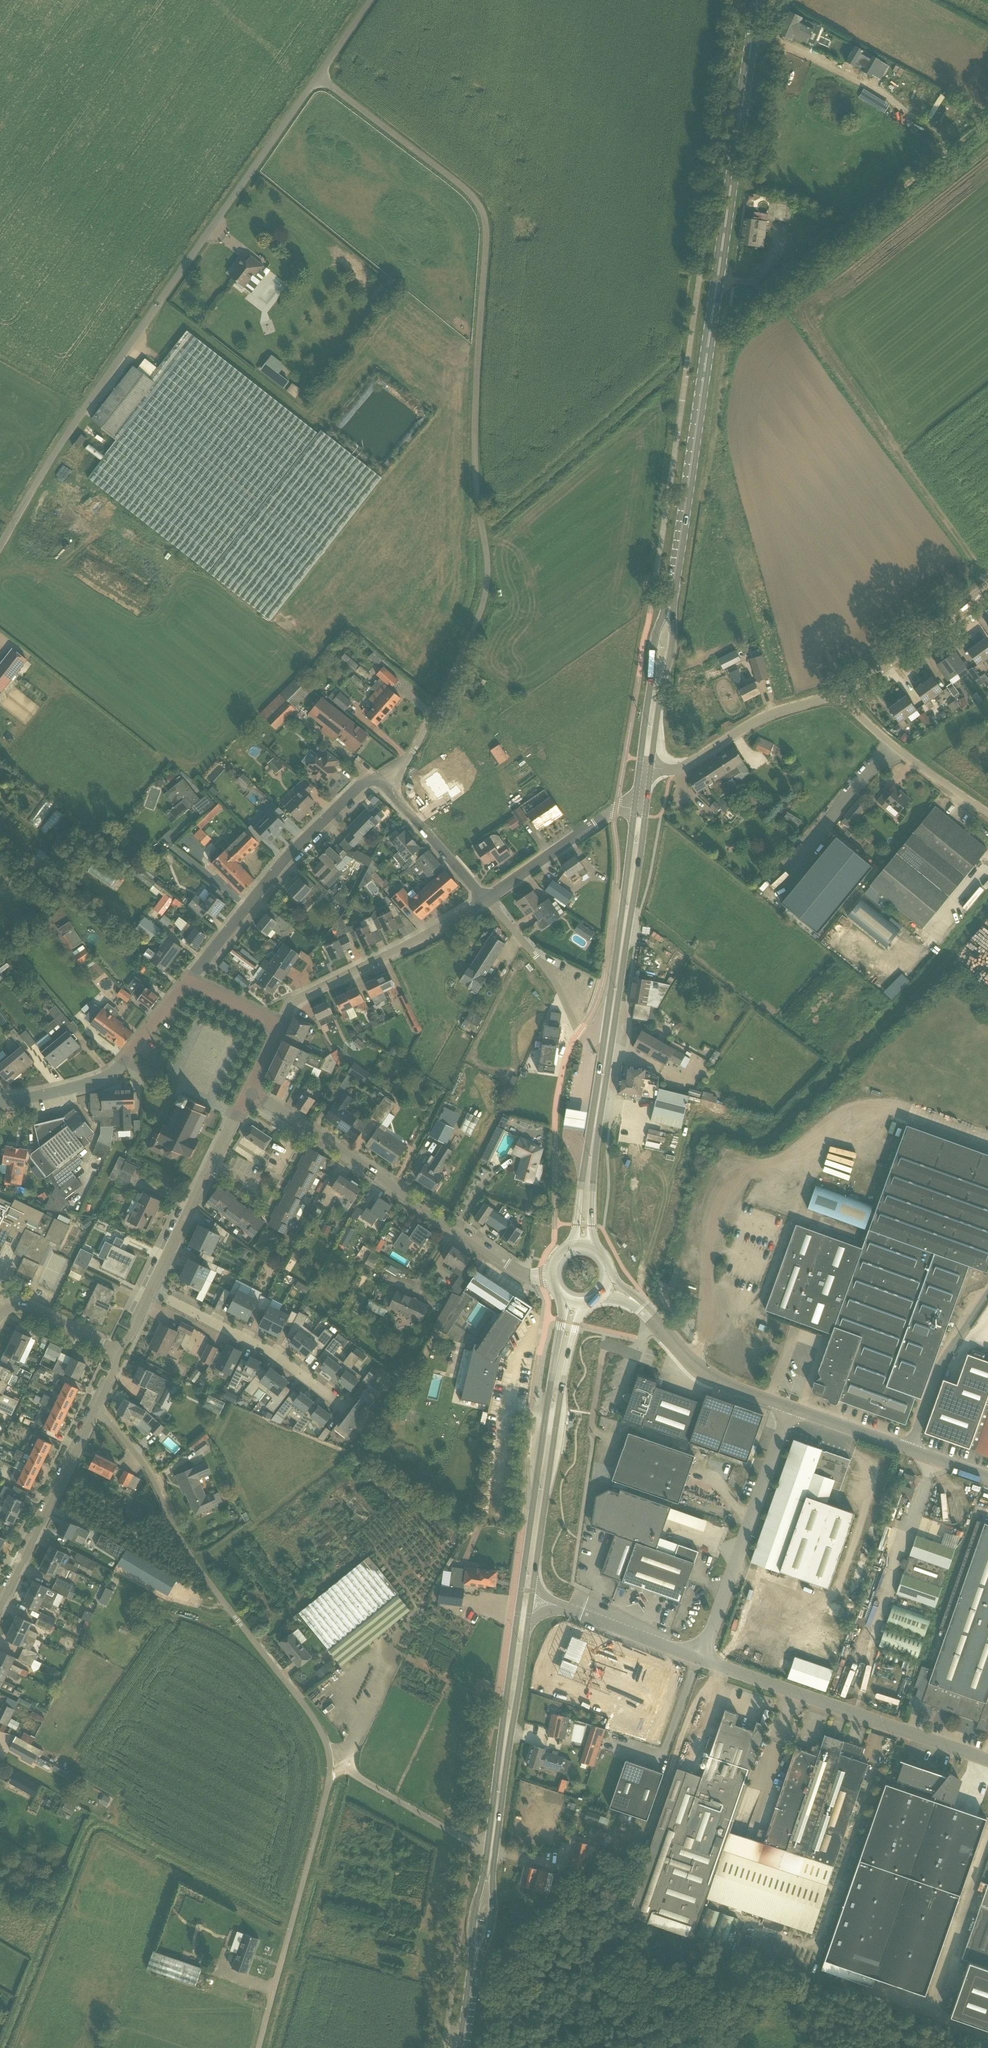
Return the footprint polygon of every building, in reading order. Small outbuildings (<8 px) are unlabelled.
[(789,11),(778,34),(794,42),(795,38),(807,44),(814,29),(802,24),(804,18),(789,11)] [(859,54),(850,49),(842,65),(851,69),(852,68),(860,72),(859,74),(868,79),(876,63),(867,58),(866,60),(858,56),(859,54)] [(861,90),(857,99),(885,111),(889,103),(861,90)] [(937,144),(935,136),(927,134),(921,140),(924,147),(930,149),(931,150),(935,146),(937,144)] [(744,219),(741,245),(765,248),(766,244),(767,232),(770,232),(771,226),(768,226),(769,222),(744,219)] [(230,276),(238,283),(237,285),(243,289),(257,270),(260,272),(264,266),(251,256),(247,262),(242,258),(237,264),(239,265),(230,276)] [(263,325),(266,334),(276,330),(273,322),(263,325)] [(318,434),(197,339),(187,331),(158,369),(145,359),(138,369),(134,366),(92,420),(118,440),(88,478),(269,622),(382,478),(321,431),(318,434)] [(272,355),(261,369),(285,387),(289,382),(279,374),(276,371),(282,363),(272,355)] [(82,434),(73,446),(78,450),(87,438),(82,434)] [(981,633),(976,636),(980,642),(976,645),(987,659),(987,658),(987,642),(981,633)] [(967,651),(981,671),(986,668),(982,662),(987,659),(976,645),(967,651)] [(736,650),(735,651),(733,647),(717,655),(719,659),(718,659),(723,668),(740,659),(736,650)] [(27,661),(13,649),(0,665),(0,694),(27,661)] [(378,666),(383,660),(374,651),(369,657),(378,666)] [(955,652),(946,658),(946,659),(957,674),(961,679),(969,673),(975,681),(978,685),(980,685),(983,683),(973,667),(968,671),(966,668),(966,667),(955,652)] [(769,678),(766,669),(762,655),(755,657),(751,659),(757,682),(769,678)] [(360,667),(350,658),(347,662),(357,671),(366,679),(370,675),(361,666),(360,667)] [(949,679),(950,680),(957,674),(946,659),(937,665),(948,680),(949,679)] [(377,675),(381,678),(372,688),(376,692),(382,696),(380,698),(391,709),(401,698),(391,689),(398,680),(383,667),(377,675)] [(730,673),(739,690),(744,701),(760,693),(755,682),(748,685),(747,682),(752,679),(747,669),(740,672),(738,669),(730,673)] [(934,698),(943,691),(929,671),(924,675),(927,680),(923,683),(934,698)] [(298,676),(273,701),(281,708),(279,710),(288,718),(296,710),(294,708),(312,690),(298,676)] [(914,690),(929,710),(934,706),(930,701),(934,698),(923,683),(914,690)] [(959,693),(953,685),(952,683),(946,687),(954,697),(959,693)] [(336,689),(329,698),(345,711),(352,703),(336,689)] [(917,710),(902,690),(898,694),(901,699),(897,702),(908,716),(908,717),(911,722),(920,715),(917,710)] [(366,716),(377,725),(391,709),(380,698),(382,696),(376,692),(370,699),(376,705),(369,712),(365,708),(362,712),(366,716)] [(355,751),(368,735),(322,698),(309,714),(355,751)] [(959,699),(962,707),(968,705),(966,698),(959,699)] [(281,708),(273,701),(260,715),(275,730),(288,718),(279,710),(281,708)] [(959,707),(955,701),(948,705),(952,712),(959,707)] [(903,728),(908,725),(904,720),(908,717),(908,716),(897,702),(888,709),(903,728)] [(932,723),(928,717),(925,713),(917,718),(921,723),(923,722),(926,727),(932,723)] [(933,714),(928,717),(932,723),(937,719),(933,714)] [(905,742),(909,736),(904,733),(900,739),(905,742)] [(754,747),(763,752),(769,754),(773,744),(759,737),(754,747)] [(497,746),(491,750),(492,752),(500,764),(506,760),(497,746)] [(744,762),(735,747),(719,758),(728,772),(729,771),(733,778),(734,778),(741,782),(744,777),(751,773),(748,768),(744,762)] [(338,761),(328,752),(322,759),(318,755),(309,767),(327,782),(336,770),(333,767),(338,761)] [(688,778),(697,792),(708,785),(718,800),(728,793),(723,785),(733,778),(729,771),(728,772),(719,758),(688,778)] [(796,761),(793,763),(801,773),(804,771),(800,766),(802,765),(799,760),(797,762),(796,761)] [(270,768),(276,774),(283,768),(278,761),(270,768)] [(426,782),(425,783),(428,788),(429,787),(438,799),(448,792),(452,799),(462,792),(457,785),(451,789),(438,771),(425,780),(426,782)] [(252,781),(243,773),(236,781),(244,789),(252,781)] [(161,788),(164,781),(156,778),(154,786),(161,788)] [(164,795),(174,807),(171,809),(177,817),(184,812),(184,813),(194,805),(202,815),(216,804),(207,794),(200,800),(184,779),(164,795)] [(315,802),(307,794),(312,789),(303,780),(292,791),(297,796),(285,807),(299,821),(308,812),(306,811),(315,802)] [(886,790),(877,801),(886,809),(890,804),(899,812),(910,799),(903,794),(901,795),(895,790),(891,794),(886,790)] [(781,804),(786,800),(781,795),(776,799),(781,804)] [(40,797),(30,823),(41,827),(50,801),(40,797)] [(375,806),(378,803),(373,797),(369,800),(375,806)] [(562,814),(551,798),(528,814),(538,828),(551,819),(552,821),(562,814)] [(286,825),(277,816),(282,811),(273,802),(263,812),(267,816),(254,828),(270,844),(277,837),(276,835),(286,825)] [(714,802),(711,805),(711,806),(717,812),(721,808),(714,802)] [(198,827),(201,829),(223,809),(219,804),(196,825),(198,827)] [(852,823),(863,811),(854,804),(844,817),(852,823)] [(877,904),(883,896),(922,929),(949,897),(987,849),(986,848),(980,843),(979,843),(972,837),(973,837),(972,836),(972,837),(965,831),(964,830),(957,825),(958,825),(957,824),(950,819),(942,812),(936,807),(935,806),(869,885),(870,885),(864,893),(877,904)] [(519,807),(512,811),(515,816),(521,824),(521,823),(521,824),(528,819),(519,807)] [(379,822),(378,822),(384,815),(376,808),(370,814),(366,810),(357,819),(370,831),(379,822)] [(766,810),(761,816),(764,819),(769,813),(766,810)] [(799,827),(803,820),(789,811),(784,819),(799,827)] [(521,824),(515,816),(507,822),(512,830),(521,824)] [(346,839),(354,847),(360,840),(361,841),(370,831),(357,819),(348,829),(352,832),(346,839)] [(201,829),(198,827),(191,834),(205,847),(212,839),(201,829)] [(396,830),(387,838),(391,843),(392,842),(400,851),(413,839),(408,834),(407,835),(404,831),(400,834),(396,830)] [(221,846),(218,849),(211,856),(212,863),(211,864),(241,894),(255,880),(238,864),(259,843),(248,831),(247,831),(226,851),(221,846)] [(474,847),(477,851),(486,864),(494,857),(499,864),(512,855),(504,844),(505,843),(500,836),(498,835),(495,834),(492,835),(474,847)] [(783,905),(819,935),(874,869),(838,838),(783,905)] [(406,870),(409,867),(419,858),(415,853),(420,850),(416,846),(417,844),(413,839),(400,851),(394,856),(406,870)] [(342,874),(340,872),(353,858),(369,867),(373,859),(357,850),(356,852),(348,851),(347,854),(340,847),(334,852),(330,847),(320,857),(323,861),(339,877),(342,874)] [(411,869),(417,864),(430,878),(437,872),(435,870),(441,865),(428,851),(428,850),(419,858),(409,867),(411,869)] [(562,866),(569,877),(577,871),(581,878),(587,873),(583,867),(576,856),(562,866)] [(143,861),(138,857),(134,862),(138,866),(143,861)] [(132,864),(127,859),(123,864),(128,868),(132,864)] [(329,887),(330,886),(339,877),(323,861),(313,871),(329,887)] [(56,866),(51,874),(51,875),(48,880),(58,888),(62,883),(60,882),(60,881),(66,873),(56,866)] [(150,867),(145,874),(153,881),(159,873),(150,867)] [(424,903),(431,911),(449,895),(448,894),(458,885),(446,871),(445,871),(445,870),(444,871),(445,871),(435,880),(435,879),(419,894),(425,901),(424,903)] [(389,883),(377,871),(372,876),(384,888),(389,883)] [(359,890),(366,885),(373,879),(370,876),(367,872),(362,879),(358,887),(359,890)] [(409,887),(415,880),(409,875),(403,882),(409,887)] [(314,902),(326,889),(318,881),(311,889),(300,879),(288,891),(300,902),(307,895),(314,902)] [(158,880),(155,883),(163,888),(163,889),(163,888),(165,886),(158,880)] [(546,890),(559,899),(558,901),(565,906),(572,895),(552,881),(546,890)] [(351,903),(337,890),(340,886),(337,884),(334,887),(335,888),(330,893),(347,908),(351,903)] [(203,918),(207,911),(215,917),(225,904),(218,898),(223,893),(213,885),(208,891),(211,894),(204,902),(197,896),(192,902),(189,906),(203,918)] [(60,901),(64,896),(57,890),(57,891),(53,887),(49,892),(53,895),(53,896),(60,901)] [(164,896),(165,895),(173,901),(175,898),(176,898),(167,891),(163,888),(163,889),(163,888),(160,893),(164,896)] [(421,919),(431,911),(424,903),(425,901),(419,894),(412,899),(403,888),(392,898),(401,909),(407,904),(421,919)] [(545,916),(550,924),(561,917),(548,898),(542,903),(533,891),(517,902),(526,916),(532,911),(539,920),(545,916)] [(161,918),(173,901),(165,895),(164,896),(152,912),(161,918)] [(339,902),(333,896),(329,900),(335,906),(339,902)] [(374,920),(378,930),(383,927),(386,933),(398,927),(394,918),(400,915),(394,904),(387,896),(384,898),(391,912),(374,920)] [(175,898),(173,901),(180,907),(182,904),(175,898)] [(192,902),(186,898),(183,902),(189,906),(192,902)] [(900,930),(888,921),(862,899),(848,916),(886,947),(900,931),(900,930)] [(563,912),(556,901),(552,904),(560,914),(563,912)] [(257,927),(268,935),(272,930),(273,929),(281,936),(282,937),(291,925),(279,916),(275,921),(267,914),(257,927)] [(172,920),(165,915),(160,921),(167,927),(172,920)] [(336,938),(350,931),(342,915),(332,928),(336,938)] [(156,935),(163,926),(150,916),(143,925),(143,926),(138,932),(149,940),(154,933),(156,935)] [(375,941),(372,933),(378,930),(374,920),(372,916),(360,922),(363,928),(356,931),(355,929),(350,931),(354,940),(359,938),(363,947),(375,941)] [(58,930),(62,936),(61,937),(70,951),(83,941),(74,928),(70,922),(58,930)] [(206,935),(196,928),(188,923),(179,935),(187,941),(196,948),(206,935)] [(575,931),(589,941),(595,932),(580,923),(575,931)] [(509,938),(508,938),(500,933),(502,930),(500,929),(498,927),(496,929),(495,928),(491,935),(505,944),(509,938)] [(460,981),(477,992),(487,977),(485,976),(505,944),(491,935),(470,967),(470,966),(460,981)] [(338,941),(326,947),(333,961),(345,955),(343,951),(352,946),(348,937),(338,941)] [(108,944),(114,948),(119,942),(113,938),(108,944)] [(151,961),(165,971),(182,948),(168,938),(151,961)] [(281,949),(271,963),(265,958),(259,965),(266,970),(282,981),(300,955),(281,942),(278,947),(281,949)] [(85,948),(75,955),(81,964),(91,957),(85,948)] [(240,952),(247,957),(249,954),(250,953),(243,948),(240,952)] [(461,959),(466,952),(461,948),(456,956),(461,959)] [(234,949),(232,952),(254,967),(256,965),(234,949)] [(10,966),(5,960),(0,964),(0,971),(1,973),(10,966)] [(227,972),(230,968),(225,965),(223,963),(220,966),(227,972)] [(273,994),(282,981),(266,970),(257,983),(273,994)] [(394,996),(399,994),(388,972),(377,978),(384,992),(390,989),(394,996)] [(886,992),(894,1000),(912,980),(904,973),(886,992)] [(675,979),(670,976),(665,984),(671,986),(675,979)] [(246,987),(250,983),(244,978),(239,983),(245,988),(246,987)] [(365,983),(375,1005),(380,1003),(377,995),(384,992),(377,978),(365,983)] [(665,984),(651,981),(634,978),(630,1000),(630,1002),(635,1003),(643,1005),(652,1006),(658,1008),(671,986),(665,984)] [(131,994),(138,999),(151,1009),(159,998),(140,983),(131,994)] [(363,1011),(368,1008),(358,987),(346,993),(353,1007),(360,1004),(363,1011)] [(117,994),(127,1002),(131,996),(121,989),(117,994)] [(334,998),(345,1019),(349,1017),(350,1019),(358,1016),(353,1007),(346,993),(334,998)] [(332,1013),(327,1002),(313,1009),(321,1026),(335,1019),(332,1013)] [(91,1024),(123,1047),(133,1033),(122,1025),(123,1024),(115,1018),(119,1011),(108,1003),(103,1009),(95,1004),(84,1019),(91,1024)] [(652,1006),(643,1005),(635,1003),(632,1019),(641,1021),(649,1022),(652,1006)] [(44,1028),(55,1041),(68,1057),(68,1056),(75,1050),(76,1051),(81,1047),(65,1028),(71,1023),(56,1005),(49,1011),(55,1018),(44,1028)] [(412,1008),(405,1012),(415,1033),(422,1029),(412,1008)] [(483,1018),(471,1011),(462,1023),(475,1031),(483,1018)] [(553,1020),(560,1021),(561,1013),(554,1012),(553,1020)] [(386,1019),(384,1013),(378,1016),(380,1022),(386,1019)] [(369,1020),(373,1027),(380,1023),(376,1016),(369,1020)] [(303,1042),(311,1025),(295,1017),(287,1034),(303,1042)] [(549,1019),(548,1026),(559,1028),(560,1021),(553,1020),(549,1019)] [(360,1023),(353,1027),(357,1033),(363,1030),(360,1023)] [(559,1028),(548,1026),(544,1025),(542,1045),(539,1064),(537,1071),(554,1073),(555,1066),(554,1066),(554,1065),(557,1047),(558,1047),(560,1038),(561,1028),(559,1028)] [(342,1037),(337,1027),(323,1034),(327,1043),(342,1037)] [(19,1045),(25,1041),(20,1035),(14,1029),(11,1031),(9,1033),(19,1045)] [(36,1043),(26,1030),(20,1035),(25,1041),(30,1048),(36,1043)] [(642,1031),(633,1046),(651,1056),(655,1048),(662,1051),(665,1044),(645,1032),(642,1031)] [(68,1057),(55,1041),(42,1052),(55,1068),(68,1057)] [(306,1063),(307,1063),(319,1069),(324,1060),(312,1054),(284,1041),(276,1056),(266,1077),(277,1082),(271,1093),(282,1098),(290,1082),(296,1085),(300,1077),(304,1069),(307,1064),(306,1064),(306,1063)] [(655,1048),(651,1056),(667,1065),(670,1060),(680,1065),(685,1056),(675,1050),(665,1044),(662,1051),(655,1048)] [(8,1057),(22,1073),(21,1072),(29,1066),(29,1067),(35,1062),(29,1055),(21,1047),(8,1057)] [(395,1056),(399,1051),(393,1047),(390,1052),(395,1056)] [(710,1060),(714,1063),(721,1053),(716,1050),(710,1060)] [(336,1060),(332,1054),(331,1053),(323,1059),(324,1060),(319,1069),(322,1070),(332,1074),(337,1063),(336,1060)] [(0,1064),(0,1073),(9,1084),(22,1073),(8,1057),(0,1064)] [(370,1074),(354,1063),(348,1072),(363,1083),(370,1074)] [(307,1064),(304,1069),(300,1077),(308,1081),(314,1068),(307,1064)] [(620,1077),(620,1079),(618,1093),(642,1097),(642,1096),(644,1083),(646,1070),(646,1069),(626,1066),(625,1078),(620,1077)] [(646,1070),(644,1083),(642,1096),(657,1098),(651,1121),(681,1128),(690,1096),(658,1088),(658,1085),(659,1077),(646,1070)] [(347,1089),(354,1077),(349,1074),(342,1086),(347,1089)] [(297,1099),(299,1100),(295,1106),(306,1113),(315,1100),(313,1098),(316,1094),(305,1086),(297,1099)] [(689,1089),(688,1094),(700,1098),(701,1092),(689,1089)] [(135,1109),(134,1090),(113,1091),(114,1116),(113,1116),(113,1126),(114,1126),(117,1126),(117,1131),(119,1131),(131,1130),(132,1130),(131,1109),(135,1109)] [(103,1093),(91,1094),(92,1117),(92,1120),(101,1120),(101,1127),(108,1126),(107,1131),(107,1136),(112,1136),(113,1131),(114,1126),(113,1126),(113,1116),(114,1116),(113,1091),(103,1091),(103,1093)] [(703,1091),(701,1099),(711,1102),(713,1094),(703,1091)] [(336,1104),(335,1104),(326,1118),(347,1132),(346,1133),(356,1140),(366,1125),(345,1110),(352,1099),(344,1093),(336,1104)] [(181,1153),(183,1155),(189,1158),(190,1155),(192,1156),(199,1141),(195,1139),(197,1136),(199,1132),(200,1133),(201,1132),(202,1130),(204,1127),(204,1125),(205,1124),(203,1123),(207,1116),(208,1117),(212,1109),(181,1094),(179,1101),(178,1102),(178,1106),(176,1110),(175,1109),(174,1110),(174,1111),(173,1112),(171,1115),(171,1117),(171,1118),(171,1117),(170,1118),(172,1119),(168,1126),(164,1124),(159,1134),(155,1132),(155,1133),(152,1141),(148,1149),(149,1149),(149,1148),(163,1155),(164,1151),(166,1151),(168,1156),(172,1158),(177,1157),(181,1153)] [(396,1103),(385,1096),(371,1117),(382,1124),(390,1113),(396,1103)] [(94,1133),(75,1109),(57,1122),(56,1119),(35,1124),(41,1146),(32,1153),(31,1158),(34,1161),(44,1174),(46,1177),(48,1176),(65,1198),(82,1185),(71,1171),(83,1162),(77,1153),(91,1143),(87,1138),(94,1133)] [(507,1123),(510,1117),(504,1114),(501,1120),(507,1123)] [(454,1128),(438,1120),(430,1135),(446,1144),(454,1128)] [(769,1301),(765,1310),(832,1334),(818,1371),(821,1377),(815,1380),(813,1386),(817,1395),(828,1399),(829,1402),(835,1404),(837,1404),(838,1403),(839,1400),(843,1402),(905,1424),(916,1397),(921,1399),(966,1275),(959,1262),(987,1272),(987,1271),(987,1152),(906,1123),(869,1229),(862,1248),(796,1224),(769,1301)] [(249,1130),(244,1137),(264,1151),(273,1138),(253,1125),(251,1127),(250,1126),(247,1129),(249,1130)] [(498,1126),(492,1139),(499,1143),(505,1130),(498,1126)] [(379,1128),(373,1137),(367,1145),(368,1146),(369,1144),(382,1153),(381,1155),(394,1163),(406,1146),(379,1128)] [(517,1178),(532,1182),(542,1149),(521,1138),(514,1152),(523,1157),(517,1178)] [(105,1159),(110,1148),(111,1145),(98,1140),(92,1154),(105,1159)] [(434,1190),(443,1177),(438,1174),(453,1151),(444,1145),(429,1168),(425,1165),(417,1179),(434,1190)] [(5,1156),(3,1163),(0,1165),(0,1168),(0,1171),(2,1173),(6,1174),(5,1182),(17,1185),(21,1166),(25,1167),(28,1150),(7,1146),(5,1156)] [(321,1165),(323,1165),(327,1157),(309,1148),(304,1158),(303,1158),(301,1160),(319,1170),(321,1165)] [(296,1174),(313,1183),(317,1176),(316,1175),(319,1170),(301,1160),(299,1164),(301,1164),(296,1174)] [(44,1174),(34,1161),(29,1165),(40,1178),(44,1174)] [(117,1179),(121,1173),(113,1169),(109,1178),(112,1179),(114,1180),(116,1181),(117,1179)] [(121,1173),(117,1179),(116,1181),(127,1187),(133,1176),(122,1170),(121,1173)] [(342,1173),(332,1187),(344,1195),(353,1201),(363,1187),(342,1173)] [(288,1186),(305,1195),(308,1190),(309,1191),(313,1183),(296,1174),(291,1184),(289,1183),(288,1186)] [(808,1208),(866,1229),(874,1205),(816,1184),(808,1208)] [(319,1193),(322,1188),(317,1185),(314,1190),(319,1193)] [(303,1204),(304,1201),(303,1200),(305,1195),(288,1186),(286,1189),(288,1190),(286,1192),(282,1200),(300,1209),(303,1204)] [(207,1203),(214,1208),(215,1207),(220,1210),(231,1195),(229,1193),(228,1194),(224,1191),(219,1187),(207,1203)] [(48,1197),(45,1192),(38,1196),(41,1201),(48,1197)] [(131,1214),(128,1215),(125,1221),(126,1224),(133,1228),(135,1227),(136,1225),(143,1228),(150,1214),(155,1216),(162,1202),(143,1192),(142,1194),(139,1193),(135,1201),(138,1203),(133,1214),(131,1214)] [(231,1195),(220,1210),(224,1213),(224,1214),(230,1220),(242,1205),(233,1198),(234,1197),(231,1195)] [(18,1271),(34,1278),(40,1264),(38,1264),(41,1257),(43,1258),(48,1247),(47,1247),(50,1240),(61,1245),(70,1225),(69,1225),(71,1220),(60,1214),(57,1219),(56,1219),(55,1218),(55,1219),(44,1213),(15,1199),(13,1204),(1,1198),(0,1198),(0,1243),(4,1245),(8,1235),(16,1239),(19,1231),(24,1234),(14,1254),(24,1258),(23,1261),(18,1271)] [(384,1220),(388,1214),(387,1213),(388,1212),(387,1211),(391,1206),(380,1198),(371,1211),(368,1209),(362,1216),(373,1224),(378,1216),(382,1218),(384,1220)] [(274,1212),(292,1221),(295,1215),(296,1216),(300,1209),(282,1200),(277,1209),(276,1209),(274,1212)] [(486,1220),(495,1227),(502,1217),(503,1218),(509,1210),(504,1206),(498,1214),(492,1211),(493,1209),(485,1203),(474,1218),(483,1224),(486,1220)] [(242,1205),(230,1220),(237,1225),(238,1224),(243,1227),(254,1212),(252,1210),(251,1211),(242,1205)] [(307,1214),(311,1208),(306,1205),(306,1206),(303,1211),(307,1214)] [(265,1222),(258,1217),(256,1215),(257,1214),(254,1212),(243,1227),(247,1231),(246,1232),(253,1238),(265,1222)] [(274,1215),(273,1218),(269,1225),(286,1234),(290,1226),(289,1226),(292,1221),(274,1212),(273,1215),(274,1215)] [(502,1217),(495,1227),(505,1233),(503,1237),(513,1245),(523,1231),(512,1223),(511,1224),(507,1220),(503,1218),(502,1217)] [(93,1224),(93,1223),(88,1218),(81,1223),(86,1229),(93,1224)] [(225,1237),(228,1232),(218,1224),(214,1232),(200,1225),(195,1235),(216,1245),(220,1235),(225,1237)] [(419,1224),(410,1237),(403,1232),(395,1245),(406,1252),(413,1240),(422,1246),(427,1239),(427,1240),(429,1238),(428,1237),(431,1232),(419,1224)] [(349,1235),(352,1229),(347,1226),(344,1232),(349,1235)] [(195,1235),(190,1245),(204,1252),(202,1258),(207,1260),(213,1263),(216,1258),(211,1255),(216,1245),(195,1235)] [(136,1256),(113,1245),(102,1267),(117,1274),(121,1267),(129,1271),(136,1256)] [(365,1263),(372,1251),(363,1245),(356,1257),(365,1263)] [(453,1247),(444,1260),(454,1267),(452,1270),(460,1275),(450,1290),(453,1292),(461,1295),(474,1275),(469,1272),(473,1265),(468,1262),(470,1258),(453,1247)] [(94,1255),(81,1248),(74,1263),(87,1269),(94,1255)] [(380,1256),(372,1251),(365,1263),(373,1268),(380,1256)] [(331,1261),(336,1264),(339,1258),(334,1255),(331,1261)] [(204,1266),(190,1259),(185,1269),(206,1279),(211,1269),(216,1271),(218,1266),(213,1263),(207,1260),(204,1266)] [(314,1267),(319,1269),(322,1264),(317,1261),(314,1267)] [(71,1270),(83,1276),(87,1269),(74,1263),(71,1270)] [(190,1288),(200,1292),(206,1279),(185,1269),(180,1279),(192,1285),(190,1288)] [(474,1275),(461,1295),(453,1292),(434,1326),(443,1331),(459,1304),(464,1307),(464,1308),(465,1308),(472,1297),(500,1315),(480,1344),(475,1343),(461,1399),(462,1399),(490,1405),(501,1356),(504,1358),(510,1348),(506,1345),(523,1320),(533,1306),(516,1295),(516,1296),(477,1271),(474,1275)] [(438,1275),(434,1281),(439,1284),(443,1279),(438,1275)] [(235,1282),(230,1291),(230,1293),(235,1296),(228,1310),(238,1315),(249,1295),(239,1289),(241,1284),(235,1282)] [(115,1291),(106,1287),(98,1283),(82,1316),(88,1318),(87,1319),(90,1320),(96,1322),(100,1315),(106,1318),(110,1310),(107,1309),(109,1304),(110,1305),(110,1304),(109,1304),(111,1301),(115,1291)] [(230,1291),(225,1288),(219,1300),(220,1300),(225,1302),(230,1293),(230,1291)] [(397,1291),(389,1308),(420,1322),(428,1306),(397,1291)] [(269,1292),(268,1294),(267,1297),(267,1298),(272,1300),(273,1299),(275,1295),(269,1292)] [(259,1300),(249,1295),(238,1315),(248,1320),(256,1306),(261,1309),(267,1298),(267,1297),(261,1295),(259,1300)] [(269,1331),(280,1310),(270,1305),(272,1300),(267,1298),(261,1309),(266,1312),(259,1326),(269,1331)] [(370,1302),(367,1308),(383,1316),(386,1311),(370,1302)] [(310,1308),(304,1304),(302,1307),(303,1308),(302,1309),(306,1312),(307,1311),(308,1312),(310,1308)] [(269,1331),(279,1336),(287,1322),(292,1325),(298,1314),(292,1311),(290,1316),(280,1310),(269,1331)] [(308,1316),(299,1311),(298,1314),(292,1325),(287,1335),(292,1339),(289,1343),(298,1350),(312,1332),(304,1325),(308,1316)] [(152,1348),(166,1355),(172,1344),(179,1348),(187,1333),(191,1335),(194,1328),(182,1322),(177,1332),(161,1324),(157,1332),(159,1333),(152,1348)] [(30,1351),(36,1340),(38,1341),(41,1335),(18,1324),(15,1330),(17,1331),(11,1342),(25,1349),(30,1351)] [(319,1337),(312,1332),(298,1350),(307,1357),(310,1353),(316,1357),(334,1335),(326,1329),(319,1337)] [(46,1345),(49,1339),(43,1336),(41,1340),(42,1343),(46,1345)] [(342,1344),(334,1338),(317,1360),(318,1360),(318,1359),(323,1363),(321,1366),(333,1376),(336,1373),(344,1362),(334,1354),(342,1344)] [(23,1362),(21,1361),(20,1360),(25,1349),(11,1342),(6,1354),(4,1353),(1,1359),(20,1368),(23,1362)] [(63,1348),(51,1342),(44,1356),(55,1362),(57,1358),(58,1358),(63,1348)] [(211,1363),(217,1351),(218,1349),(208,1344),(200,1360),(211,1365),(211,1363)] [(211,1363),(216,1366),(216,1367),(230,1374),(242,1351),(227,1344),(222,1354),(217,1351),(211,1363)] [(987,1361),(983,1359),(985,1354),(973,1349),(971,1355),(968,1354),(958,1385),(956,1384),(950,1401),(937,1396),(925,1433),(970,1449),(970,1448),(976,1450),(987,1415),(987,1405),(985,1404),(987,1397),(987,1357),(987,1361)] [(351,1390),(362,1376),(352,1368),(360,1357),(352,1351),(344,1362),(336,1373),(341,1377),(338,1380),(351,1390)] [(36,1363),(39,1357),(33,1354),(30,1359),(36,1363)] [(58,1359),(53,1370),(64,1376),(66,1372),(79,1379),(86,1364),(73,1357),(69,1365),(58,1359)] [(243,1378),(251,1382),(262,1367),(259,1365),(261,1362),(250,1357),(248,1361),(242,1358),(229,1384),(238,1388),(243,1378)] [(8,1384),(13,1374),(16,1376),(20,1368),(1,1359),(0,1362),(0,1380),(8,1384)] [(379,1374),(383,1368),(377,1363),(372,1369),(379,1374)] [(44,1375),(47,1369),(41,1366),(38,1372),(44,1375)] [(133,1381),(148,1388),(140,1403),(151,1413),(161,1394),(153,1391),(160,1376),(140,1367),(133,1381)] [(259,1387),(266,1392),(280,1375),(270,1368),(267,1372),(262,1367),(251,1382),(245,1390),(253,1396),(259,1387)] [(375,1375),(370,1371),(362,1381),(367,1385),(375,1375)] [(280,1375),(266,1392),(272,1398),(266,1406),(274,1412),(291,1390),(286,1386),(289,1382),(280,1375)] [(638,1375),(632,1394),(628,1393),(623,1395),(626,1401),(629,1402),(623,1419),(747,1462),(764,1414),(706,1394),(703,1403),(656,1387),(658,1382),(638,1375)] [(79,1389),(66,1382),(66,1383),(59,1379),(56,1384),(64,1387),(61,1394),(73,1400),(79,1389)] [(3,1394),(8,1384),(0,1380),(0,1401),(15,1409),(20,1399),(15,1396),(14,1399),(3,1394)] [(376,1398),(365,1389),(358,1397),(360,1398),(351,1410),(370,1424),(377,1415),(368,1409),(376,1398)] [(227,1391),(224,1398),(234,1403),(238,1396),(227,1391)] [(293,1408),(303,1415),(303,1416),(311,1405),(314,1402),(301,1392),(299,1395),(293,1391),(277,1412),(285,1418),(293,1408)] [(52,1398),(44,1394),(43,1398),(42,1398),(50,1402),(52,1398)] [(73,1400),(61,1394),(55,1405),(68,1411),(73,1400)] [(39,1404),(42,1398),(36,1395),(33,1401),(39,1404)] [(241,1406),(245,1401),(240,1398),(236,1402),(241,1406)] [(140,1403),(139,1406),(124,1399),(118,1413),(129,1418),(133,1420),(133,1422),(133,1423),(138,1426),(139,1425),(142,1419),(157,1434),(164,1427),(150,1414),(151,1413),(140,1403)] [(12,1416),(15,1409),(0,1401),(0,1410),(12,1416)] [(55,1405),(50,1416),(63,1422),(68,1411),(55,1405)] [(311,1422),(321,1429),(332,1415),(319,1405),(316,1409),(311,1405),(303,1416),(303,1415),(293,1428),(303,1432),(311,1422)] [(156,1406),(153,1413),(160,1417),(164,1410),(156,1406)] [(340,1421),(334,1429),(345,1437),(354,1427),(363,1433),(370,1424),(351,1410),(342,1422),(340,1421)] [(271,1419),(274,1416),(271,1414),(264,1411),(262,1416),(271,1419)] [(276,1421),(280,1415),(277,1412),(274,1416),(271,1419),(276,1421)] [(45,1413),(42,1420),(39,1419),(37,1423),(45,1427),(57,1433),(63,1422),(50,1416),(45,1413)] [(976,1450),(976,1451),(983,1453),(982,1454),(983,1455),(986,1456),(987,1456),(987,1455),(987,1415),(976,1450)] [(601,1425),(617,1425),(617,1416),(601,1416),(601,1425)] [(324,1441),(331,1431),(326,1427),(318,1439),(324,1441)] [(209,1446),(208,1445),(210,1444),(207,1439),(209,1438),(207,1433),(191,1447),(193,1449),(194,1448),(198,1455),(209,1446)] [(695,1456),(685,1452),(629,1433),(612,1480),(669,1500),(679,1503),(695,1456)] [(39,1438),(32,1435),(30,1439),(37,1442),(34,1449),(47,1455),(52,1444),(39,1438)] [(794,1440),(751,1562),(779,1571),(779,1572),(828,1588),(831,1579),(855,1513),(828,1503),(833,1488),(840,1490),(851,1460),(794,1440)] [(47,1455),(34,1449),(28,1460),(41,1466),(47,1455)] [(23,1471),(36,1477),(41,1466),(28,1460),(23,1457),(16,1454),(14,1458),(18,1460),(15,1467),(23,1471)] [(97,1455),(90,1467),(111,1477),(117,1465),(97,1455)] [(205,1496),(198,1480),(212,1473),(207,1463),(193,1469),(177,1476),(181,1486),(184,1485),(190,1500),(196,1514),(218,1504),(213,1492),(205,1496)] [(18,1482),(18,1483),(31,1489),(36,1477),(23,1471),(20,1478),(13,1474),(11,1479),(18,1482)] [(125,1471),(119,1482),(127,1487),(127,1486),(135,1490),(141,1479),(133,1475),(125,1471)] [(24,1502),(11,1496),(14,1490),(5,1486),(0,1495),(9,1499),(5,1507),(18,1514),(24,1502)] [(699,1551),(678,1544),(660,1538),(671,1507),(620,1490),(619,1493),(609,1490),(596,1496),(592,1526),(614,1533),(614,1534),(615,1534),(601,1574),(619,1580),(618,1583),(621,1588),(629,1590),(631,1585),(681,1602),(699,1551)] [(0,1514),(0,1519),(13,1525),(18,1514),(5,1507),(1,1515),(0,1514)] [(128,1509),(124,1515),(134,1521),(138,1515),(128,1509)] [(237,1517),(236,1512),(231,1510),(227,1514),(228,1519),(233,1520),(237,1517)] [(83,1545),(86,1539),(89,1533),(90,1532),(65,1519),(58,1532),(83,1545)] [(977,1521),(939,1628),(947,1631),(934,1670),(922,1666),(915,1687),(919,1688),(916,1696),(912,1695),(908,1704),(923,1709),(926,1703),(979,1721),(976,1728),(987,1732),(987,1524),(977,1521)] [(474,1529),(469,1522),(464,1525),(467,1530),(469,1533),(474,1529)] [(118,1564),(139,1577),(169,1595),(178,1580),(127,1550),(102,1535),(100,1538),(97,1545),(121,1559),(118,1564)] [(917,1535),(897,1592),(935,1606),(955,1549),(917,1535)] [(51,1546),(46,1558),(70,1569),(77,1573),(79,1568),(62,1559),(65,1553),(51,1546)] [(74,1561),(93,1571),(98,1562),(78,1552),(74,1561)] [(400,1594),(369,1556),(299,1613),(329,1650),(328,1651),(331,1654),(332,1653),(342,1666),(392,1625),(411,1610),(398,1595),(400,1594)] [(65,1578),(67,1575),(70,1569),(46,1558),(40,1569),(54,1576),(55,1573),(65,1578)] [(497,1571),(466,1567),(466,1569),(452,1567),(450,1587),(441,1586),(439,1602),(462,1605),(464,1594),(465,1589),(464,1589),(465,1584),(473,1585),(486,1587),(486,1584),(495,1585),(497,1571)] [(55,1584),(70,1591),(73,1585),(58,1577),(55,1584)] [(52,1589),(48,1588),(35,1581),(29,1593),(53,1604),(55,1599),(58,1593),(67,1597),(70,1591),(55,1584),(52,1589)] [(110,1598),(113,1591),(106,1588),(103,1595),(110,1598)] [(136,1591),(129,1600),(137,1605),(143,1596),(136,1591)] [(40,1604),(50,1609),(51,1609),(53,1604),(29,1593),(23,1604),(37,1611),(40,1604)] [(886,1624),(924,1637),(931,1616),(893,1603),(886,1624)] [(87,1609),(83,1618),(91,1622),(95,1613),(87,1609)] [(53,1626),(56,1620),(41,1612),(38,1618),(53,1626)] [(28,1629),(31,1622),(18,1616),(12,1627),(36,1639),(38,1634),(28,1629)] [(50,1632),(53,1626),(38,1618),(35,1625),(50,1632)] [(917,1659),(924,1637),(885,1625),(878,1647),(917,1659)] [(12,1627),(7,1639),(20,1645),(24,1647),(30,1650),(34,1643),(36,1639),(12,1627)] [(292,1633),(280,1643),(299,1667),(311,1657),(292,1633)] [(606,1728),(645,1741),(671,1675),(569,1634),(554,1672),(618,1698),(606,1728)] [(24,1647),(21,1653),(34,1660),(35,1659),(37,1653),(30,1650),(24,1647)] [(14,1657),(1,1650),(0,1653),(0,1664),(19,1673),(20,1674),(22,1669),(11,1663),(14,1657)] [(18,1659),(32,1666),(35,1660),(35,1659),(34,1660),(21,1653),(18,1659)] [(795,1656),(787,1678),(826,1691),(833,1670),(795,1656)] [(12,1693),(15,1686),(3,1680),(7,1673),(17,1678),(19,1673),(0,1664),(0,1687),(12,1693)] [(316,1672),(322,1679),(330,1673),(330,1672),(331,1671),(328,1667),(326,1668),(324,1665),(316,1672)] [(886,1703),(888,1697),(876,1693),(874,1699),(886,1703)] [(32,1703),(19,1697),(17,1701),(30,1708),(32,1703)] [(4,1722),(8,1725),(15,1709),(4,1704),(2,1708),(0,1707),(0,1721),(4,1722)] [(710,1754),(706,1763),(702,1776),(678,1768),(649,1849),(715,1872),(729,1832),(730,1832),(733,1820),(766,1725),(757,1721),(754,1730),(735,1724),(738,1714),(725,1710),(714,1740),(709,1738),(704,1752),(710,1754)] [(570,1717),(563,1716),(553,1714),(548,1736),(566,1739),(570,1717)] [(8,1725),(4,1722),(0,1730),(0,1731),(4,1732),(8,1725)] [(600,1748),(606,1730),(592,1726),(586,1743),(600,1748)] [(28,1749),(31,1743),(21,1737),(17,1735),(14,1741),(28,1749)] [(825,1735),(820,1748),(813,1746),(810,1753),(796,1748),(764,1843),(730,1832),(729,1832),(715,1872),(820,1908),(868,1763),(859,1760),(863,1747),(853,1744),(854,1743),(853,1742),(851,1741),(850,1742),(849,1743),(844,1741),(843,1741),(825,1735)] [(28,1749),(14,1741),(10,1749),(23,1756),(24,1756),(28,1749)] [(37,1754),(38,1754),(41,1756),(44,1750),(32,1743),(31,1743),(28,1749),(37,1754)] [(594,1767),(600,1748),(586,1743),(580,1762),(594,1767)] [(527,1765),(539,1769),(541,1765),(564,1772),(568,1759),(545,1752),(545,1750),(533,1746),(527,1765)] [(24,1756),(23,1756),(22,1758),(32,1764),(37,1754),(28,1749),(24,1756)] [(626,1760),(610,1807),(647,1820),(663,1773),(626,1760)] [(977,1815),(986,1791),(987,1791),(987,1790),(958,1780),(957,1783),(949,1780),(950,1777),(902,1761),(903,1762),(896,1780),(933,1793),(931,1799),(886,1783),(859,1860),(820,1970),(869,1988),(873,1978),(923,1996),(954,1909),(959,1895),(960,1895),(986,1819),(986,1818),(977,1815)] [(567,1780),(561,1778),(557,1790),(563,1792),(567,1780)] [(100,1803),(107,1807),(111,1799),(104,1795),(100,1803)] [(50,1806),(52,1801),(46,1798),(44,1804),(50,1806)] [(576,1804),(569,1802),(567,1808),(573,1810),(576,1804)] [(584,1818),(598,1823),(600,1816),(587,1811),(584,1818)] [(590,1844),(576,1841),(568,1875),(582,1878),(588,1851),(590,1845),(590,1844)] [(706,1898),(715,1872),(649,1849),(627,1914),(693,1937),(707,1898),(706,1898)] [(521,1884),(542,1890),(549,1891),(554,1874),(547,1872),(525,1867),(521,1884)] [(706,1898),(707,1898),(764,1917),(762,1923),(764,1926),(780,1932),(783,1930),(785,1924),(812,1932),(820,1908),(715,1872),(706,1898)] [(962,1958),(970,1961),(987,1968),(987,1884),(962,1958)] [(735,1918),(706,1908),(697,1937),(725,1946),(735,1918)] [(244,1934),(237,1953),(232,1968),(247,1973),(259,1939),(244,1934)] [(196,1985),(202,1968),(153,1951),(147,1968),(196,1985)] [(970,1961),(950,2015),(987,2029),(987,1968),(970,1961)]
